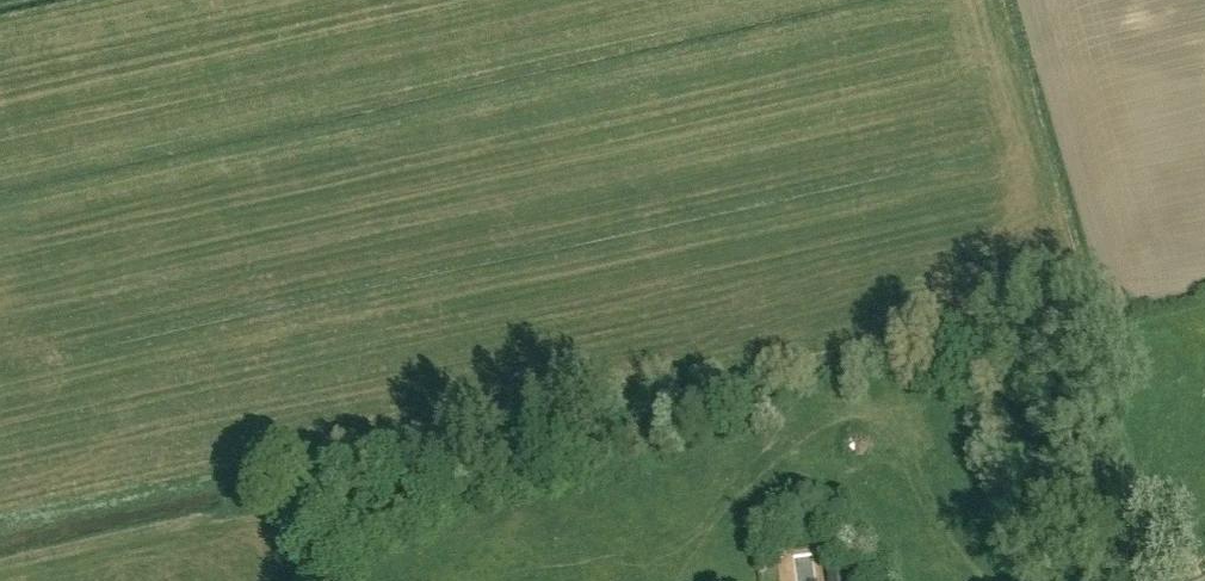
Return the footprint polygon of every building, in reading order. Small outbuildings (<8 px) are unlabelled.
[(859,559),(846,560),(847,580),(861,580),(859,559)] [(828,580),(845,580),(843,569),(827,571),(828,580)]
